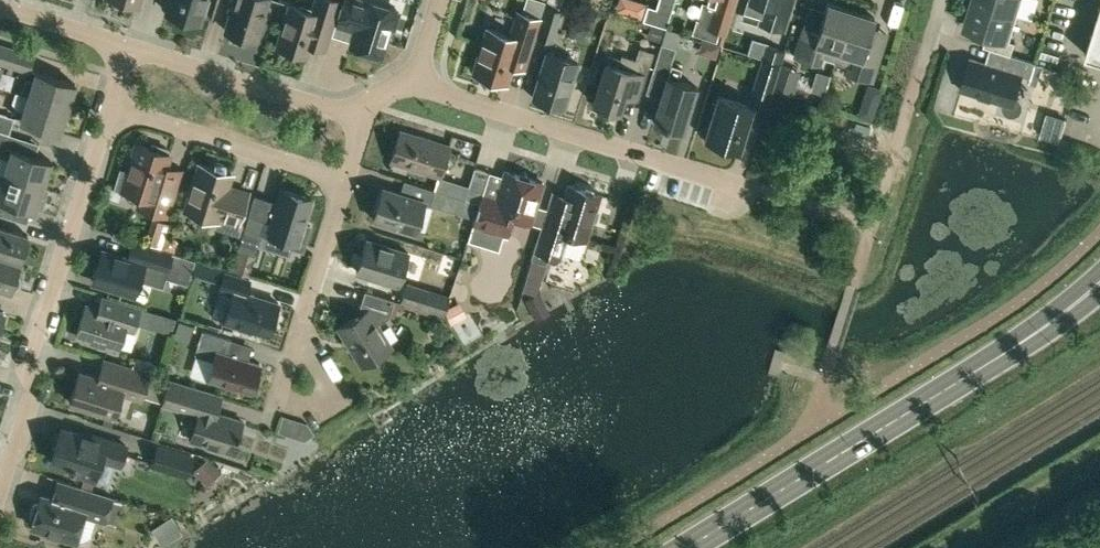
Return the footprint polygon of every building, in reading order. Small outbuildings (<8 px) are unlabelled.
[(184,17),(198,21),(205,0),(170,0),(166,11),(170,13),(171,16),(173,20),(177,21),(181,19),(184,17)] [(267,0),(228,0),(234,2),(225,30),(255,39),(267,0)] [(340,0),(314,0),(311,10),(289,4),(276,46),(306,55),(309,45),(324,50),(340,0)] [(398,11),(395,10),(396,8),(369,0),(363,0),(363,1),(361,0),(343,0),(336,22),(355,28),(349,45),(381,55),(390,27),(393,28),(398,11)] [(618,4),(642,13),(647,0),(620,0),(618,4)] [(655,7),(647,5),(642,20),(665,27),(674,0),(658,0),(655,7)] [(734,2),(735,0),(708,0),(707,3),(715,5),(708,26),(725,32),(734,2)] [(793,0),(748,0),(744,11),(758,15),(758,14),(761,15),(759,22),(784,30),(793,0)] [(973,1),(1017,15),(1021,0),(973,0),(973,1)] [(984,45),(1000,51),(1010,54),(1014,40),(1009,39),(1017,15),(973,1),(965,26),(988,33),(984,45)] [(822,55),(834,59),(835,59),(850,10),(826,2),(824,11),(809,7),(794,56),(819,64),(822,55)] [(551,40),(561,10),(546,6),(537,35),(551,40)] [(1086,54),(1099,59),(1099,8),(1086,54)] [(871,80),(880,50),(885,33),(871,28),(874,17),(850,10),(835,59),(834,59),(834,61),(847,65),(845,72),(871,80)] [(505,82),(510,65),(523,70),(539,18),(517,11),(510,35),(487,28),(473,72),(505,82)] [(682,130),(696,86),(677,80),(681,67),(670,64),(675,47),(661,43),(653,68),(667,72),(652,121),(682,130)] [(34,54),(0,44),(0,62),(28,71),(34,54)] [(762,58),(779,63),(783,50),(766,45),(762,58)] [(643,85),(653,51),(639,47),(635,58),(621,54),(618,65),(605,61),(593,102),(619,110),(629,81),(643,85)] [(960,89),(1003,102),(1003,107),(1005,111),(1009,114),(1014,114),(1019,112),(1021,108),(1021,103),(1019,99),(1015,96),(1022,75),(1031,78),(1036,62),(1010,54),(1000,51),(996,65),(970,57),(960,89)] [(563,107),(577,62),(546,52),(533,97),(563,107)] [(762,58),(753,86),(770,91),(771,89),(779,63),(762,58)] [(796,70),(779,65),(772,88),(789,93),(796,70)] [(35,71),(28,95),(27,95),(67,108),(75,83),(35,71)] [(1067,79),(1063,78),(1058,82),(1056,86),(1060,91),(1064,92),(1069,89),(1070,85),(1067,79)] [(60,132),(67,108),(27,95),(28,95),(15,91),(12,100),(17,108),(23,110),(20,120),(60,132)] [(718,95),(705,137),(739,147),(750,113),(752,105),(748,104),(718,95)] [(872,121),(876,108),(865,105),(860,108),(858,114),(857,116),(872,121)] [(1059,137),(1065,116),(1049,111),(1042,132),(1059,137)] [(0,112),(0,131),(9,133),(14,116),(0,112)] [(440,175),(449,145),(400,130),(390,160),(440,175)] [(11,134),(9,133),(0,131),(0,145),(7,147),(11,134)] [(166,164),(169,154),(165,152),(167,148),(151,143),(149,147),(136,143),(127,171),(120,169),(115,187),(141,196),(138,207),(166,216),(180,169),(166,164)] [(43,186),(51,160),(11,148),(8,158),(0,156),(0,172),(43,186)] [(239,221),(248,192),(227,185),(231,173),(199,163),(185,209),(216,219),(218,215),(239,221)] [(479,203),(482,193),(489,171),(474,167),(464,198),(479,203)] [(496,198),(482,193),(479,203),(469,234),(471,240),(494,247),(498,245),(503,228),(508,229),(512,216),(531,222),(543,182),(530,178),(526,171),(518,174),(504,170),(496,198)] [(43,186),(0,172),(0,199),(35,210),(36,207),(41,209),(48,187),(43,186)] [(586,239),(591,221),(596,221),(599,211),(595,208),(600,194),(568,184),(565,194),(552,190),(531,259),(545,263),(547,256),(559,260),(562,251),(579,257),(585,238),(586,239)] [(415,231),(424,200),(382,187),(372,218),(415,231)] [(265,215),(264,220),(265,220),(261,231),(292,240),(290,246),(302,249),(310,225),(303,223),(311,198),(281,188),(272,217),(265,215)] [(470,216),(475,202),(435,189),(430,204),(470,216)] [(265,220),(264,220),(248,215),(235,255),(247,259),(250,253),(254,254),(261,231),(265,220)] [(19,262),(28,234),(0,226),(0,256),(19,262)] [(398,284),(408,252),(366,239),(356,271),(398,284)] [(162,285),(172,253),(133,240),(127,259),(102,252),(93,280),(134,293),(138,277),(162,285)] [(10,289),(15,287),(18,284),(20,280),(19,275),(16,272),(19,262),(0,256),(0,286),(10,289)] [(268,335),(278,302),(246,292),(249,279),(224,272),(219,288),(232,292),(223,320),(268,335)] [(443,313),(448,296),(406,283),(401,300),(443,313)] [(389,316),(394,299),(364,290),(359,306),(362,312),(339,326),(362,364),(390,347),(376,324),(389,316)] [(132,333),(140,307),(102,295),(98,309),(85,306),(76,335),(99,342),(98,346),(117,352),(124,330),(132,333)] [(250,392),(259,364),(227,354),(231,339),(202,330),(194,354),(214,360),(208,378),(250,392)] [(149,373),(154,375),(158,364),(135,357),(132,368),(149,373)] [(143,391),(149,373),(132,368),(103,359),(98,376),(79,370),(69,402),(114,416),(120,395),(140,401),(142,395),(143,391)] [(143,391),(142,395),(162,401),(163,398),(168,380),(154,375),(149,373),(143,391)] [(195,423),(190,440),(235,453),(241,434),(239,433),(243,421),(217,413),(222,396),(168,380),(163,398),(162,401),(161,405),(185,412),(182,419),(195,423)] [(120,464),(126,445),(92,434),(91,437),(61,428),(51,461),(72,468),(71,472),(94,479),(100,458),(120,464)] [(186,475),(192,456),(158,446),(152,465),(186,475)] [(111,498),(78,487),(57,481),(52,497),(40,494),(38,502),(34,502),(32,505),(30,512),(30,516),(33,518),(30,526),(75,540),(75,539),(80,540),(85,539),(90,536),(95,518),(104,521),(111,498)]
